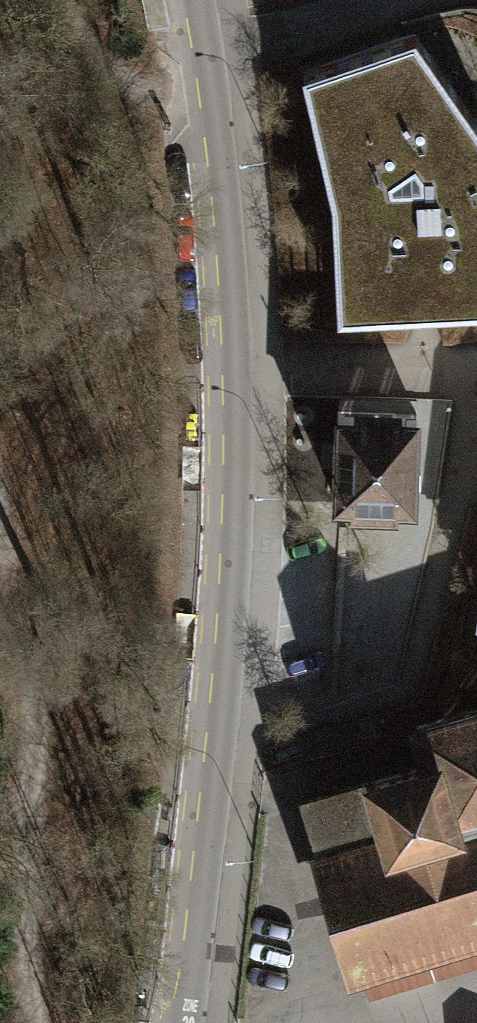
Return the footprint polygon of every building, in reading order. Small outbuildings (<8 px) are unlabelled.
[(415,35),(306,73),(334,189),(341,314),(442,309),(476,308),(476,125),(415,35)] [(406,414),(326,413),(324,502),(404,503),(406,414)] [(406,726),(418,765),(295,801),(344,968),(476,929),(476,705),(406,726)]
